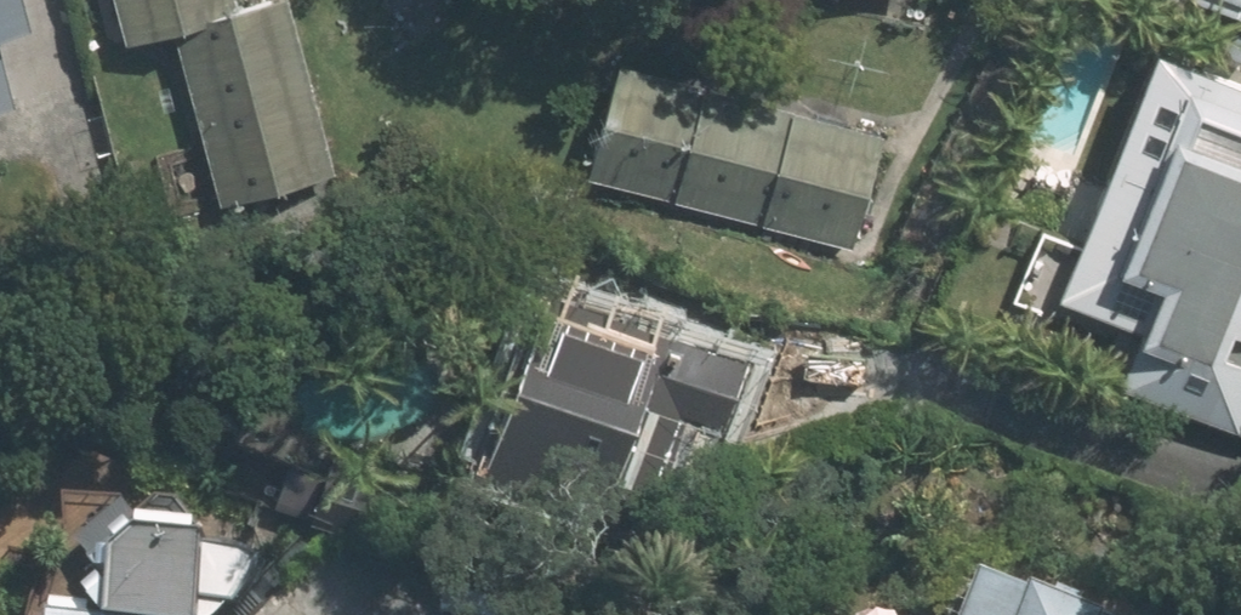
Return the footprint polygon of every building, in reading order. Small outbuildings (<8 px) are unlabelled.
[(27,18),(22,0),(0,0),(0,25),(27,18)] [(130,43),(188,25),(241,9),(238,0),(117,0),(130,43)] [(188,25),(242,196),(329,169),(276,0),(270,0),(241,9),(188,25)] [(1240,9),(1240,0),(1218,0),(1240,9)] [(1155,54),(1075,263),(1060,301),(1140,332),(1122,381),(1240,426),(1240,86),(1155,54)] [(879,129),(623,65),(594,179),(850,243),(879,129)] [(750,352),(587,293),(538,425),(701,484),(750,352)] [(242,605),(246,556),(207,553),(208,540),(119,534),(113,614),(226,614),(242,605)] [(961,614),(1084,614),(977,574),(961,614)]
